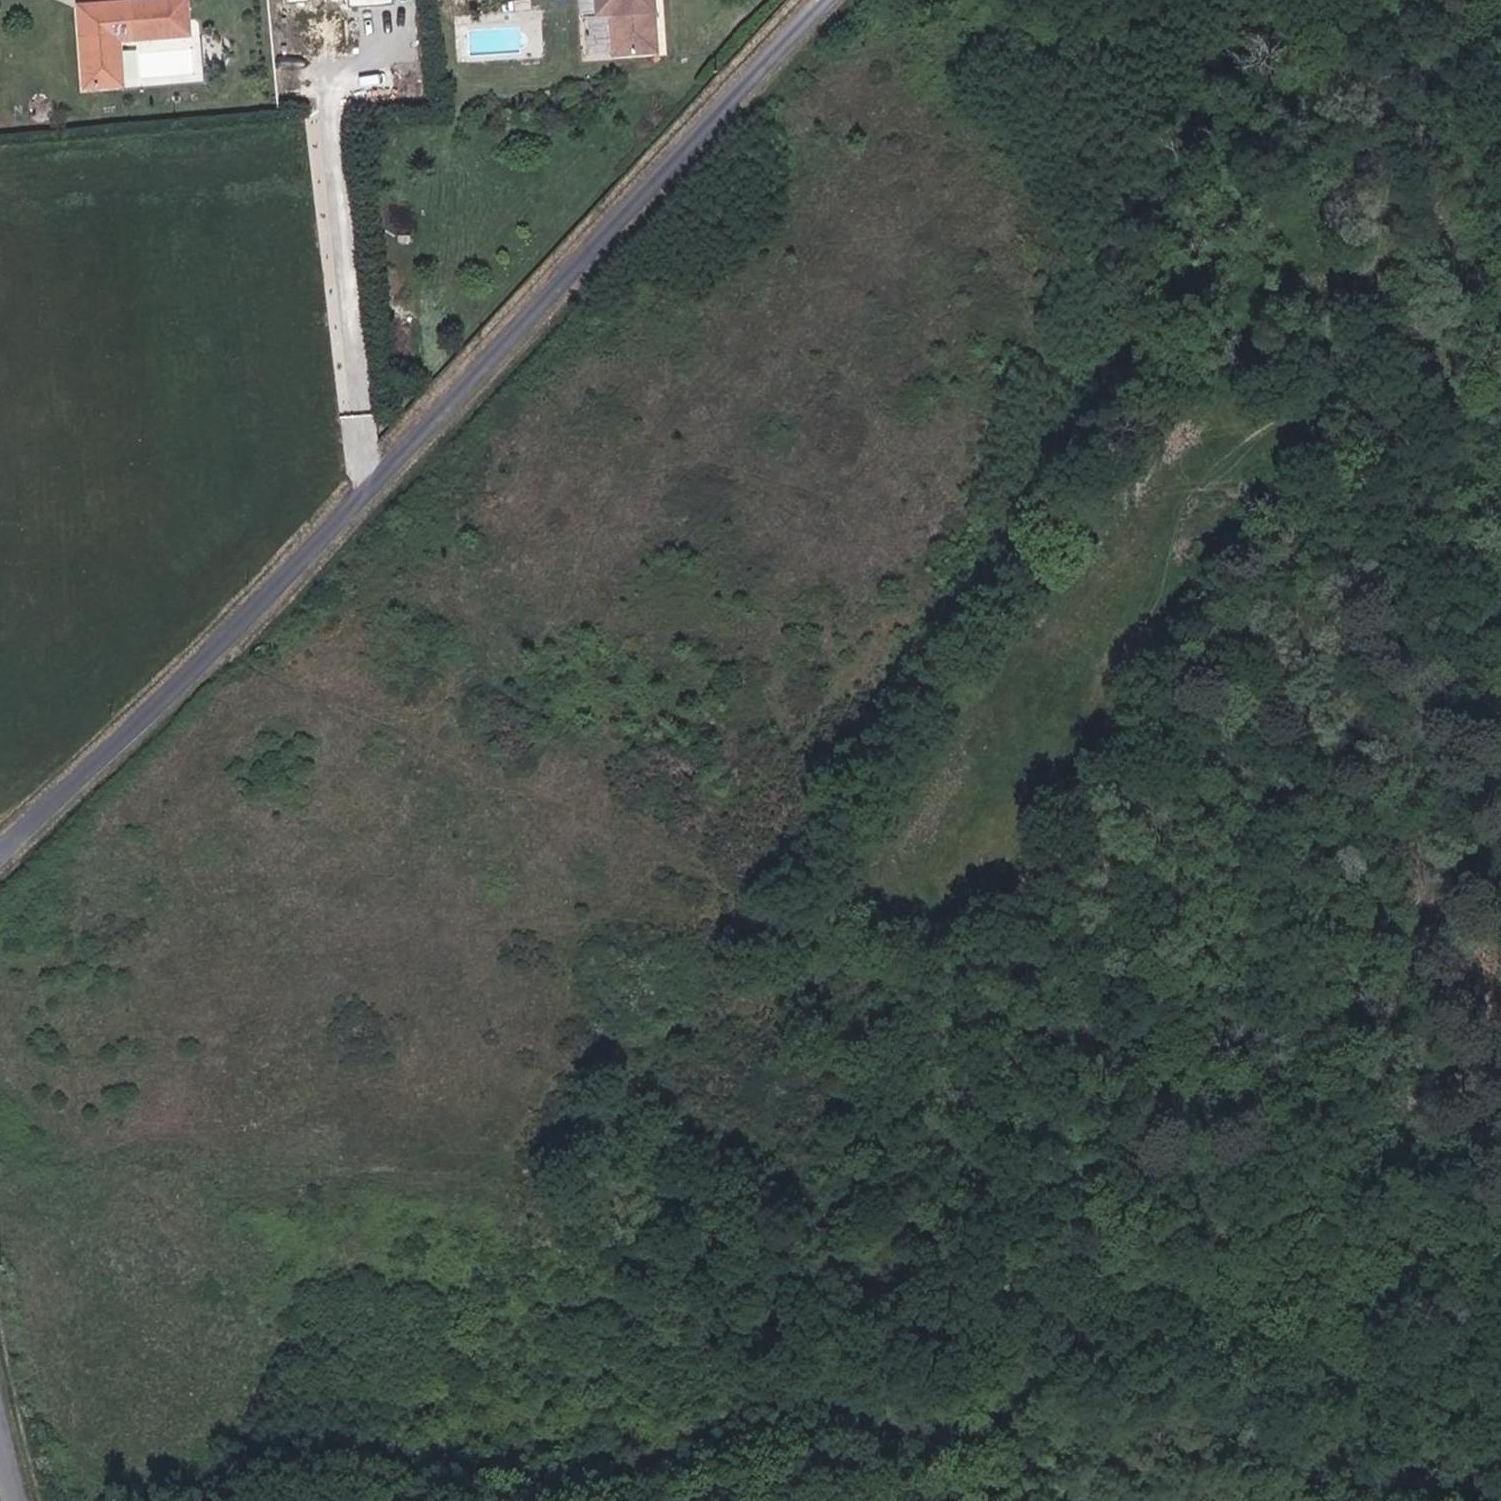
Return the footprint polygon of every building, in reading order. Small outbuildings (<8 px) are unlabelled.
[(77,6),(82,86),(118,84),(115,38),(185,30),(183,0),(161,0),(77,6)] [(620,66),(665,62),(658,0),(613,0),(620,66)]
